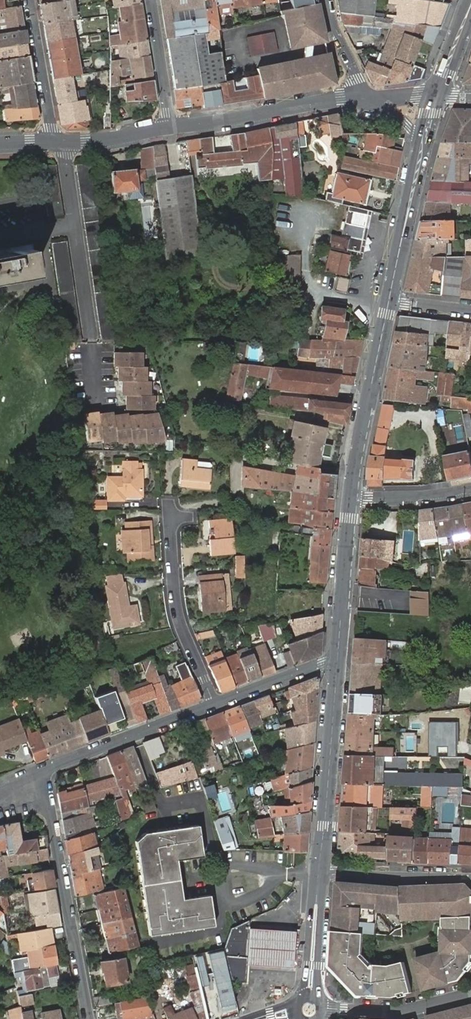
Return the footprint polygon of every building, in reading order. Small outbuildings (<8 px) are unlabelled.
[(39,2),(42,22),(70,19),(73,18),(71,0),(55,0),(39,2)] [(202,0),(160,0),(174,88),(200,85),(217,82),(225,81),(221,51),(208,52),(206,38),(202,0)] [(206,38),(219,37),(216,14),(215,0),(202,0),(206,38)] [(216,14),(231,11),(230,0),(215,0),(216,14)] [(231,11),(247,9),(247,4),(246,0),(230,0),(231,11)] [(339,12),(367,16),(372,16),(373,11),(374,0),(336,0),(339,12)] [(426,25),(440,27),(448,3),(441,3),(418,0),(391,0),(391,4),(397,4),(396,15),(387,14),(386,18),(395,19),(395,22),(426,25)] [(121,21),(142,18),(140,2),(119,5),(121,21)] [(336,83),(330,54),(309,58),(309,52),(310,43),(324,40),(317,3),(290,7),(283,9),(290,47),(305,44),(303,59),(278,64),(258,67),(260,75),(264,97),(284,93),(336,83)] [(107,14),(105,4),(98,5),(99,15),(107,14)] [(24,29),(20,5),(3,8),(0,9),(0,13),(3,12),(5,28),(0,29),(0,33),(24,29)] [(342,24),(359,26),(366,26),(381,28),(391,29),(403,33),(420,40),(432,44),(440,27),(426,25),(395,22),(395,19),(386,18),(384,17),(372,16),(367,16),(339,12),(341,22),(342,24)] [(146,40),(142,18),(121,21),(117,21),(118,26),(107,28),(107,46),(146,40)] [(70,19),(42,22),(56,103),(79,100),(78,88),(73,89),(70,75),(79,73),(73,37),(70,19)] [(342,24),(345,32),(358,33),(359,26),(342,24)] [(366,26),(359,26),(358,33),(380,35),(381,28),(366,26)] [(26,42),(24,29),(0,33),(0,47),(26,42)] [(382,53),(381,55),(392,59),(410,66),(411,64),(412,61),(420,40),(403,33),(391,29),(382,53)] [(273,30),(246,35),(249,55),(277,50),(273,30)] [(146,40),(107,46),(107,49),(117,48),(119,59),(149,54),(146,40)] [(0,47),(0,61),(29,56),(26,42),(0,47)] [(119,59),(108,61),(108,67),(108,86),(124,83),(152,79),(149,54),(119,59)] [(378,86),(420,78),(423,68),(413,65),(414,62),(412,61),(411,64),(410,66),(392,59),(381,55),(377,65),(384,67),(378,86)] [(2,87),(33,81),(29,56),(0,61),(0,87),(2,87)] [(371,83),(376,86),(378,86),(384,67),(377,65),(367,61),(364,69),(371,83)] [(260,75),(239,79),(242,100),(264,97),(260,75)] [(124,83),(126,101),(156,100),(152,79),(124,83)] [(239,79),(225,81),(217,82),(219,90),(221,103),(242,100),(239,79)] [(2,103),(3,108),(37,106),(33,81),(2,87),(3,90),(10,89),(12,102),(2,103)] [(200,85),(174,88),(176,98),(177,98),(190,96),(192,101),(178,103),(177,104),(177,107),(183,106),(201,103),(202,103),(201,93),(200,85)] [(78,88),(79,100),(81,99),(87,98),(86,86),(82,86),(82,89),(78,88)] [(221,103),(219,90),(201,93),(202,103),(201,103),(202,106),(221,103)] [(85,117),(85,119),(90,118),(87,98),(81,99),(82,106),(85,105),(87,117),(85,117)] [(79,100),(56,103),(60,123),(66,128),(87,128),(85,119),(85,117),(87,117),(85,105),(82,106),(81,99),(79,100)] [(37,106),(3,108),(5,119),(38,117),(39,116),(37,106)] [(443,143),(470,143),(470,109),(455,109),(443,142),(443,143)] [(340,133),(337,112),(316,116),(319,133),(329,131),(330,135),(340,133)] [(302,119),(295,121),(296,135),(303,134),(302,119)] [(271,151),(269,179),(285,179),(284,193),(300,194),(296,135),(295,121),(267,126),(271,151)] [(186,140),(191,157),(195,156),(197,156),(198,167),(204,166),(204,168),(241,165),(241,162),(256,161),(256,169),(258,178),(269,179),(271,151),(267,126),(229,133),(231,150),(212,152),(211,136),(192,139),(186,140)] [(401,151),(403,137),(376,132),(366,132),(364,143),(401,151)] [(158,196),(166,257),(199,253),(193,172),(167,177),(163,143),(153,145),(155,168),(158,196)] [(397,167),(401,151),(364,143),(362,153),(373,155),(372,161),(397,167)] [(439,158),(470,158),(470,143),(443,143),(439,158)] [(155,168),(153,145),(139,148),(141,169),(143,169),(155,168)] [(105,154),(90,157),(91,163),(92,168),(105,169),(105,154)] [(374,176),(395,180),(396,173),(397,167),(372,161),(343,154),(340,168),(374,176)] [(439,158),(433,181),(466,182),(470,182),(470,158),(439,158)] [(91,163),(76,163),(101,341),(112,341),(117,341),(100,222),(92,168),(91,163)] [(60,199),(55,164),(39,164),(43,191),(45,201),(60,199)] [(134,166),(107,168),(109,192),(136,190),(135,179),(144,179),(143,169),(141,169),(134,170),(134,166)] [(323,199),(340,203),(341,199),(364,204),(370,180),(337,171),(335,177),(331,194),(326,192),(325,192),(323,199)] [(331,194),(335,177),(330,175),(326,192),(331,194)] [(470,182),(466,182),(433,181),(428,202),(452,203),(470,203),(470,182)] [(45,201),(47,215),(62,213),(60,199),(45,201)] [(428,202),(423,222),(452,221),(452,218),(452,207),(452,203),(428,202)] [(367,210),(348,205),(345,222),(344,222),(340,238),(331,236),(328,246),(344,249),(344,253),(329,249),(324,271),(345,275),(349,255),(355,256),(355,251),(358,252),(367,210)] [(423,222),(418,240),(448,239),(452,239),(457,239),(457,221),(452,221),(423,222)] [(418,240),(414,258),(449,257),(448,243),(448,239),(418,240)] [(60,309),(65,342),(80,341),(66,241),(51,243),(60,309)] [(5,256),(4,250),(31,245),(31,244),(0,249),(0,257),(5,256)] [(36,271),(31,245),(4,250),(5,256),(0,257),(0,277),(36,271)] [(285,282),(298,283),(298,276),(298,267),(299,253),(287,253),(285,282)] [(469,257),(468,257),(449,257),(414,258),(407,291),(463,298),(470,299),(470,257),(469,257)] [(344,293),(348,278),(344,277),(338,276),(335,291),(344,293)] [(322,339),(340,339),(343,321),(338,320),(340,309),(318,305),(316,319),(318,319),(318,323),(324,324),(322,339)] [(402,316),(398,332),(449,337),(448,349),(462,350),(465,323),(452,322),(402,316)] [(448,349),(448,357),(470,360),(470,355),(470,351),(470,324),(465,323),(462,350),(448,349)] [(398,332),(396,343),(429,347),(444,348),(448,349),(449,337),(398,332)] [(347,371),(355,371),(362,339),(340,339),(322,339),(300,339),(297,339),(295,356),(312,356),(329,356),(328,372),(347,374),(347,371)] [(235,341),(234,358),(242,358),(243,342),(235,341)] [(396,343),(390,367),(417,370),(426,371),(429,347),(396,343)] [(139,351),(113,351),(112,365),(116,365),(117,380),(121,380),(121,394),(125,394),(125,409),(151,408),(151,394),(147,394),(147,380),(143,380),(143,365),(139,365),(139,351)] [(250,369),(252,363),(232,361),(224,398),(238,399),(244,368),(248,369),(250,369)] [(354,376),(354,375),(347,374),(328,372),(252,363),(250,369),(268,371),(271,372),(267,387),(333,395),(336,383),(353,385),(354,376)] [(386,389),(384,398),(419,402),(419,392),(416,392),(416,386),(411,386),(412,377),(417,377),(417,370),(390,367),(386,389)] [(250,369),(248,369),(248,374),(267,378),(268,371),(250,369)] [(441,373),(440,373),(438,385),(443,386),(441,395),(442,395),(452,396),(453,388),(455,374),(441,373)] [(347,414),(349,404),(270,395),(268,405),(311,410),(321,411),(324,411),(347,414)] [(452,404),(452,396),(442,395),(441,403),(452,404)] [(452,396),(452,404),(451,407),(468,409),(469,412),(470,412),(470,399),(456,397),(452,396)] [(379,424),(378,427),(390,430),(395,405),(383,404),(379,424)] [(436,409),(439,426),(446,425),(443,409),(436,409)] [(345,423),(347,414),(324,411),(323,419),(345,423)] [(97,412),(83,414),(87,440),(101,438),(101,441),(115,438),(116,441),(123,441),(130,440),(130,441),(137,441),(145,440),(145,441),(163,438),(156,412),(141,415),(141,414),(127,416),(126,413),(112,415),(112,412),(97,415),(97,412)] [(296,462),(317,465),(319,454),(329,456),(331,445),(322,442),(325,426),(290,419),(288,426),(292,428),(285,461),(296,462)] [(369,486),(384,486),(383,479),(403,479),(414,480),(415,461),(385,458),(387,446),(386,446),(390,430),(378,427),(377,431),(375,443),(374,450),(372,457),(369,486)] [(450,482),(470,477),(470,453),(470,452),(469,442),(465,443),(467,453),(445,457),(450,482)] [(179,487),(210,489),(210,470),(196,468),(197,461),(181,460),(179,487)] [(122,492),(139,492),(139,476),(139,470),(134,470),(134,461),(122,461),(122,476),(107,476),(107,497),(122,497),(122,492)] [(317,472),(317,465),(296,462),(294,475),(243,467),(243,487),(283,490),(315,493),(317,472)] [(332,499),(335,474),(317,472),(315,493),(315,496),(332,499)] [(329,528),(332,499),(315,496),(315,493),(283,490),(283,494),(291,494),(287,523),(300,524),(299,535),(311,536),(311,534),(329,536),(329,528)] [(106,508),(106,500),(84,500),(84,508),(106,508)] [(450,507),(454,535),(470,532),(464,504),(450,507)] [(439,537),(454,535),(450,507),(435,509),(439,537)] [(436,541),(439,541),(439,537),(435,509),(422,511),(422,537),(422,539),(422,543),(426,542),(425,539),(435,537),(436,541)] [(213,540),(210,541),(208,541),(210,556),(233,554),(230,518),(208,520),(209,534),(212,534),(213,540)] [(146,527),(150,528),(150,519),(126,521),(127,529),(122,530),(123,551),(128,551),(129,561),(152,559),(151,544),(147,544),(146,527)] [(310,544),(328,546),(329,536),(311,534),(311,536),(310,544)] [(380,559),(394,562),(396,541),(364,539),(362,556),(376,558),(377,558),(380,559)] [(308,565),(326,566),(328,546),(310,544),(308,565)] [(362,556),(360,586),(377,588),(377,587),(377,585),(375,585),(376,567),(377,558),(376,558),(362,556)] [(244,562),(236,563),(236,577),(245,577),(244,562)] [(307,581),(324,583),(326,566),(308,565),(307,581)] [(230,610),(227,575),(220,576),(223,610),(230,610)] [(199,576),(200,593),(203,593),(204,598),(201,599),(202,612),(223,610),(220,576),(199,576)] [(107,585),(113,627),(139,623),(137,604),(129,605),(126,582),(107,585)] [(430,591),(411,590),(412,615),(430,616),(430,591)] [(295,640),(320,631),(321,614),(315,616),(295,618),(287,619),(295,640)] [(270,622),(257,625),(262,639),(273,636),(271,622),(270,622)] [(212,627),(199,632),(201,637),(214,632),(213,631),(212,627)] [(286,661),(288,666),(319,654),(320,631),(295,640),(285,643),(288,650),(291,658),(286,661)] [(386,641),(356,639),(355,655),(384,657),(386,641)] [(400,651),(409,652),(409,643),(400,642),(400,651)] [(259,677),(274,671),(269,658),(266,650),(264,643),(249,649),(259,677)] [(235,651),(236,653),(246,682),(259,677),(249,649),(243,651),(242,648),(235,651)] [(204,656),(220,692),(233,686),(223,658),(220,650),(204,656)] [(291,658),(288,650),(282,653),(286,661),(291,658)] [(236,653),(223,658),(233,686),(246,682),(236,653)] [(384,657),(355,655),(354,662),(384,664),(384,657)] [(156,677),(149,657),(139,660),(130,662),(113,664),(117,676),(132,670),(134,676),(143,673),(146,681),(147,686),(149,687),(158,683),(156,677)] [(179,708),(199,700),(185,662),(176,666),(181,680),(170,685),(179,708)] [(384,664),(354,662),(352,693),(381,694),(384,664)] [(111,692),(122,719),(126,728),(136,724),(124,694),(117,676),(113,664),(101,666),(111,692)] [(163,674),(156,677),(158,683),(160,689),(168,686),(163,674)] [(293,697),(317,689),(318,677),(314,676),(289,686),(289,688),(293,697)] [(146,681),(123,690),(124,694),(147,686),(146,681)] [(159,715),(169,711),(160,689),(158,683),(149,687),(147,686),(124,694),(136,724),(145,720),(139,704),(153,699),(159,715)] [(41,684),(23,691),(26,700),(45,693),(41,684)] [(463,685),(461,701),(470,702),(470,684),(463,685)] [(169,711),(179,708),(170,685),(168,686),(160,689),(169,711)] [(316,703),(317,689),(293,697),(297,709),(316,703)] [(111,692),(93,699),(98,711),(104,726),(122,719),(111,692)] [(381,694),(352,693),(350,714),(375,715),(379,715),(383,715),(384,694),(381,694)] [(268,694),(253,699),(259,715),(275,710),(268,694)] [(253,699),(239,705),(247,727),(262,721),(259,715),(253,699)] [(315,720),(316,703),(297,709),(291,711),(295,725),(315,720)] [(223,711),(232,736),(248,729),(247,727),(239,705),(223,711)] [(77,721),(85,743),(107,735),(104,726),(98,711),(76,719),(77,721)] [(204,718),(213,743),(232,736),(223,711),(204,718)] [(375,715),(350,714),(349,731),(375,732),(376,719),(379,719),(379,715),(375,715)] [(65,716),(55,720),(67,750),(85,743),(77,721),(68,725),(65,716)] [(202,776),(223,769),(213,743),(204,718),(194,722),(200,736),(205,734),(208,740),(206,740),(207,742),(209,746),(199,750),(194,752),(202,776)] [(18,720),(0,727),(0,749),(1,749),(25,740),(25,738),(18,720)] [(40,735),(48,757),(67,750),(55,720),(46,724),(49,732),(40,735)] [(285,750),(313,742),(315,720),(295,725),(286,727),(285,750)] [(375,732),(349,731),(347,756),(386,757),(395,757),(395,749),(375,749),(375,732)] [(25,740),(34,763),(48,757),(40,735),(39,732),(25,738),(25,740)] [(157,736),(143,741),(149,759),(164,753),(157,736)] [(281,775),(311,767),(313,742),(285,750),(283,750),(281,775)] [(142,773),(131,745),(119,750),(131,781),(136,779),(135,775),(142,773)] [(128,789),(133,787),(131,781),(119,750),(107,755),(114,776),(119,789),(125,787),(127,786),(128,789)] [(464,775),(386,773),(386,757),(347,756),(345,785),(384,786),(423,787),(434,787),(463,788),(464,775)] [(168,785),(196,778),(191,762),(164,770),(168,785)] [(282,788),(310,781),(311,767),(281,775),(269,778),(273,791),(282,788)] [(92,805),(114,800),(122,797),(119,789),(114,776),(82,785),(83,789),(86,802),(87,806),(92,805)] [(284,803),(309,800),(310,781),(282,788),(284,803)] [(82,784),(55,791),(56,793),(64,792),(65,795),(83,789),(82,785),(82,784)] [(384,786),(345,785),(343,807),(373,807),(383,807),(384,786)] [(125,787),(119,789),(122,797),(123,800),(128,798),(125,787)] [(433,808),(434,787),(423,787),(421,808),(433,808)] [(56,793),(60,813),(75,809),(74,805),(86,802),(83,789),(65,795),(64,792),(56,793)] [(463,794),(462,807),(470,807),(470,795),(463,794)] [(114,800),(120,819),(129,817),(123,800),(122,797),(114,800)] [(279,815),(308,811),(309,800),(284,803),(273,803),(275,815),(279,815)] [(140,805),(143,813),(156,810),(153,802),(140,805)] [(93,812),(92,805),(87,806),(79,808),(80,815),(90,813),(93,812)] [(343,807),(341,833),(375,833),(377,833),(377,827),(375,828),(375,816),(368,816),(368,811),(373,811),(373,807),(343,807)] [(60,813),(64,834),(98,825),(97,822),(93,823),(90,813),(80,815),(79,808),(75,809),(60,813)] [(340,858),(415,860),(415,839),(418,808),(390,808),(390,821),(403,821),(403,834),(390,833),(389,846),(375,846),(375,833),(341,833),(340,858)] [(282,833),(306,831),(308,811),(279,815),(282,833)] [(256,835),(271,834),(268,816),(253,819),(256,835)] [(212,822),(215,831),(225,829),(222,820),(212,822)] [(3,849),(4,855),(46,848),(44,837),(22,841),(20,840),(17,822),(0,825),(0,832),(3,849)] [(460,864),(470,864),(470,825),(461,824),(461,831),(461,847),(460,864)] [(177,856),(183,859),(201,856),(196,825),(167,829),(144,832),(133,840),(148,935),(213,926),(208,894),(189,897),(184,902),(180,898),(175,860),(177,856)] [(221,852),(232,850),(225,829),(215,831),(221,852)] [(281,851),(305,851),(306,831),(282,833),(281,851)] [(453,834),(431,833),(431,839),(430,864),(452,865),(453,847),(461,847),(461,831),(453,831),(453,834)] [(67,854),(96,847),(92,832),(65,839),(67,854)] [(415,860),(414,863),(430,864),(431,839),(415,839),(415,860)] [(71,875),(96,869),(95,866),(91,867),(89,854),(96,852),(97,852),(96,847),(67,854),(71,875)] [(48,859),(46,848),(4,855),(3,856),(4,864),(17,862),(18,864),(48,859)] [(91,867),(95,866),(99,865),(96,852),(89,854),(91,867)] [(0,867),(0,877),(3,877),(7,876),(6,870),(8,869),(8,865),(0,867)] [(53,887),(50,869),(30,872),(34,890),(53,887)] [(75,895),(95,890),(92,874),(96,873),(96,869),(71,875),(75,895)] [(95,890),(103,888),(100,872),(96,873),(92,874),(95,890)] [(382,911),(384,887),(337,882),(334,931),(357,932),(358,909),(382,911)] [(465,887),(466,884),(422,887),(423,889),(415,889),(415,887),(401,888),(403,912),(403,920),(416,920),(416,917),(424,917),(424,919),(446,918),(470,917),(470,893),(465,887)] [(97,908),(127,901),(123,887),(93,894),(97,908)] [(401,888),(384,887),(382,911),(403,912),(401,888)] [(49,927),(60,926),(53,888),(25,894),(31,917),(34,916),(35,924),(46,923),(47,928),(49,927)] [(0,895),(0,905),(1,911),(2,913),(8,912),(5,895),(0,895)] [(97,908),(100,923),(131,915),(127,901),(97,908)] [(100,923),(104,937),(134,930),(131,915),(100,923)] [(417,958),(424,989),(459,980),(468,970),(466,969),(470,963),(470,917),(446,918),(445,940),(443,939),(443,954),(430,957),(430,955),(417,958)] [(12,971),(46,965),(55,963),(50,930),(49,927),(47,928),(18,932),(21,951),(29,949),(30,956),(10,960),(12,971)] [(247,927),(244,964),(291,968),(294,931),(247,927)] [(138,946),(134,930),(104,937),(105,940),(97,942),(100,954),(108,952),(108,953),(138,946)] [(357,932),(334,931),(333,942),(335,942),(335,949),(332,949),(332,960),(334,960),(336,966),(334,967),(357,992),(358,990),(366,993),(366,995),(394,996),(399,995),(398,993),(405,991),(406,993),(413,992),(405,961),(391,965),(373,964),(373,968),(361,955),(364,954),(365,933),(357,932)] [(7,941),(4,940),(0,946),(0,948),(9,954),(7,941)] [(188,954),(190,964),(183,965),(191,1006),(201,1004),(204,1018),(223,1018),(236,1016),(223,948),(188,954)] [(247,981),(244,955),(227,957),(229,983),(247,981)] [(100,962),(102,972),(103,971),(106,985),(127,980),(123,958),(100,962)] [(17,994),(26,992),(26,988),(28,988),(49,984),(46,965),(12,971),(13,976),(19,975),(21,988),(16,989),(16,992),(17,994)] [(26,992),(17,994),(19,1006),(33,1003),(31,991),(29,991),(26,992)] [(96,1005),(112,1002),(111,993),(94,995),(96,1005)] [(145,998),(127,1001),(128,1007),(122,1008),(124,1018),(147,1018),(154,1018),(145,998)] [(189,1005),(172,1012),(169,1004),(162,1007),(166,1018),(194,1018),(189,1005)] [(427,1015),(428,1018),(470,1018),(470,1004),(427,1015)] [(20,1012),(19,1006),(8,1010),(10,1018),(21,1018),(20,1012)] [(41,1018),(59,1018),(58,1010),(40,1013),(41,1018)] [(20,1012),(21,1018),(32,1018),(30,1011),(20,1012)]
